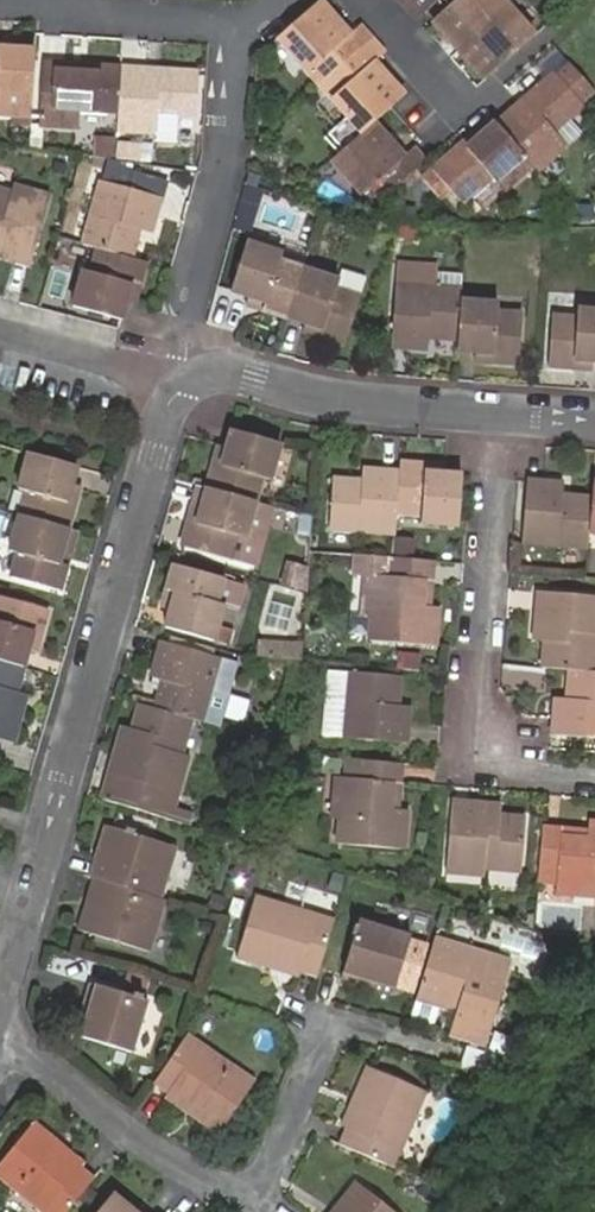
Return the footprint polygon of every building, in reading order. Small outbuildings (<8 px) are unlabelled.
[(346,59),(372,37),(360,23),(351,31),(324,0),(317,0),(279,33),(309,67),(334,46),(346,59)] [(417,18),(426,10),(437,0),(401,0),(417,18)] [(510,5),(506,0),(458,0),(435,20),(460,49),(510,5)] [(497,69),(536,35),(510,5),(460,49),(487,78),(497,69)] [(332,94),(363,129),(393,102),(403,93),(374,58),(383,50),(372,37),(346,59),(358,72),(332,94)] [(358,72),(346,59),(334,46),(309,67),(332,94),(358,72)] [(28,113),(31,51),(0,49),(0,112),(28,113)] [(541,167),(572,140),(560,125),(590,100),(586,96),(594,89),(594,80),(575,57),(561,69),(561,68),(524,100),(500,121),(535,160),(541,167)] [(116,106),(118,69),(42,65),(40,122),(78,123),(78,104),(116,106)] [(116,106),(115,125),(152,126),(153,108),(191,110),(193,71),(118,69),(116,106)] [(363,129),(334,155),(366,190),(389,171),(399,183),(428,159),(418,147),(426,139),(393,102),(363,129)] [(505,186),(535,160),(500,121),(496,116),(438,167),(428,178),(443,195),(443,194),(453,186),(464,198),(475,188),(493,172),(505,186)] [(97,133),(93,156),(110,158),(114,136),(97,133)] [(113,180),(95,246),(104,250),(142,261),(148,240),(140,237),(143,228),(151,230),(161,233),(172,197),(113,180)] [(0,186),(0,243),(1,243),(0,246),(0,255),(34,265),(54,196),(17,184),(15,191),(0,186)] [(140,237),(148,240),(151,230),(143,228),(140,237)] [(288,318),(301,273),(273,265),(275,256),(240,245),(228,290),(247,296),(264,300),(262,310),(288,318)] [(78,307),(125,321),(131,302),(135,286),(144,288),(152,263),(142,261),(104,250),(97,275),(88,273),(78,307)] [(462,298),(463,290),(435,288),(436,264),(396,262),(394,285),(389,346),(426,349),(427,338),(428,331),(437,332),(436,339),(458,341),(462,298)] [(334,282),(301,273),(288,318),(307,322),(324,327),(321,338),(347,345),(360,298),(332,290),(334,282)] [(131,302),(140,305),(144,288),(135,286),(131,302)] [(264,300),(247,296),(244,306),(262,310),(264,300)] [(497,300),(462,298),(458,341),(458,349),(479,350),(493,351),(492,362),(521,365),(524,314),(496,312),(497,300)] [(578,308),(578,316),(550,314),(546,366),(574,368),(575,357),(590,357),(594,358),(594,309),(578,308)] [(305,333),(321,338),(324,327),(307,322),(305,333)] [(478,361),(492,362),(493,351),(479,350),(478,361)] [(575,357),(574,368),(590,369),(590,357),(575,357)] [(223,492),(269,506),(279,472),(270,470),(277,443),(240,432),(234,452),(232,459),(231,464),(230,467),(220,464),(213,490),(223,492)] [(232,459),(234,452),(224,449),(220,464),(230,467),(231,464),(232,459)] [(78,466),(31,453),(21,486),(30,489),(23,515),(70,528),(77,503),(67,501),(72,486),(78,466)] [(400,457),(399,467),(396,509),(420,511),(421,501),(458,505),(461,472),(443,470),(425,469),(426,459),(400,457)] [(443,470),(444,461),(426,459),(425,469),(443,470)] [(396,509),(399,467),(365,464),(363,476),(363,485),(356,485),(356,475),(333,474),(330,522),(395,528),(396,509)] [(589,541),(590,532),(594,491),(573,489),(573,499),(564,497),(565,488),(566,480),(544,479),(532,478),(527,536),(589,541)] [(81,488),(72,486),(67,501),(77,503),(81,488)] [(573,499),(573,489),(565,488),(564,497),(573,499)] [(278,508),(269,506),(223,492),(216,518),(226,521),(222,534),(212,531),(207,550),(216,553),(251,563),(253,564),(260,537),(270,539),(271,540),(278,508)] [(70,528),(23,515),(13,549),(20,551),(12,579),(61,592),(68,566),(59,563),(63,549),(70,528)] [(226,521),(216,518),(212,531),(222,534),(226,521)] [(59,563),(68,566),(73,552),(63,549),(59,563)] [(445,562),(390,557),(356,555),(355,576),(367,577),(377,578),(374,619),(372,640),(419,645),(422,604),(440,606),(445,562)] [(308,589),(310,566),(286,561),(281,582),(308,589)] [(174,609),(168,627),(214,640),(228,644),(233,629),(218,625),(223,607),(235,611),(244,584),(223,578),(176,565),(169,590),(178,593),(174,609)] [(374,619),(377,578),(367,577),(364,619),(374,619)] [(164,606),(174,609),(178,593),(169,590),(164,606)] [(27,667),(33,645),(37,631),(46,634),(54,607),(6,593),(0,615),(0,659),(27,667)] [(543,667),(568,669),(594,671),(594,596),(540,593),(537,627),(547,628),(546,638),(543,667)] [(536,638),(546,638),(547,628),(537,627),(536,638)] [(42,648),(46,634),(37,631),(33,645),(42,648)] [(162,690),(156,708),(193,718),(205,721),(223,726),(228,706),(211,700),(223,658),(165,643),(155,679),(163,682),(173,684),(170,692),(162,690)] [(16,744),(26,708),(16,705),(19,696),(27,667),(0,659),(0,739),(16,744)] [(568,669),(565,692),(574,693),(574,701),(564,700),(553,700),(550,734),(594,738),(594,671),(568,669)] [(401,677),(349,672),(325,671),(324,697),(347,698),(344,738),(406,744),(408,710),(399,709),(390,708),(390,701),(400,702),(401,677)] [(136,701),(149,703),(153,677),(140,675),(136,701)] [(163,682),(162,690),(170,692),(173,684),(163,682)] [(565,692),(564,700),(574,701),(574,693),(565,692)] [(16,705),(26,708),(29,699),(19,696),(16,705)] [(399,709),(400,702),(390,701),(390,708),(399,709)] [(156,708),(141,704),(133,730),(131,739),(122,737),(112,773),(103,800),(191,828),(195,815),(176,809),(180,793),(191,756),(182,754),(193,718),(156,708)] [(131,739),(133,730),(125,727),(122,737),(131,739)] [(412,763),(359,758),(358,779),(353,778),(350,821),(348,843),(414,850),(416,810),(400,809),(402,783),(410,783),(412,763)] [(350,821),(353,778),(345,777),(342,820),(350,821)] [(488,816),(489,806),(453,803),(446,874),(483,877),(484,866),(520,869),(524,820),(499,817),(488,816)] [(499,807),(489,806),(488,816),(499,817),(499,807)] [(532,883),(555,885),(554,896),(594,900),(594,822),(537,817),(532,883)] [(98,877),(104,879),(165,898),(180,844),(107,822),(99,849),(105,851),(98,877)] [(155,950),(169,899),(165,898),(104,879),(97,903),(90,900),(82,928),(155,950)] [(298,967),(318,973),(336,916),(255,889),(234,955),(271,967),(274,960),(298,967)] [(361,970),(378,976),(396,982),(413,930),(360,913),(342,973),(359,978),(361,970)] [(468,957),(471,948),(436,937),(433,947),(468,957)] [(433,947),(416,1001),(455,1013),(448,1035),(482,1047),(509,960),(471,948),(468,957),(433,947)] [(296,975),(298,967),(274,960),(271,967),(296,975)] [(375,984),(378,976),(361,970),(359,978),(375,984)] [(93,1001),(88,1019),(82,1037),(136,1054),(152,1000),(91,982),(87,999),(93,1001)] [(82,1017),(88,1019),(93,1001),(87,999),(82,1017)] [(257,1080),(189,1032),(154,1082),(171,1093),(194,1109),(190,1116),(218,1135),(257,1080)] [(340,1144),(395,1167),(428,1092),(366,1064),(351,1097),(358,1101),(347,1128),(340,1144)] [(166,1099),(190,1116),(194,1109),(171,1093),(166,1099)] [(358,1101),(351,1097),(339,1124),(347,1128),(358,1101)] [(41,1211),(66,1211),(95,1176),(79,1163),(57,1146),(61,1140),(32,1116),(0,1156),(0,1179),(41,1211)] [(83,1158),(61,1140),(57,1146),(79,1163),(83,1158)] [(359,1182),(335,1210),(339,1211),(396,1211),(359,1182)] [(127,1201),(112,1189),(93,1211),(140,1211),(127,1201)] [(127,1201),(140,1211),(143,1211),(146,1207),(131,1195),(127,1201)]
